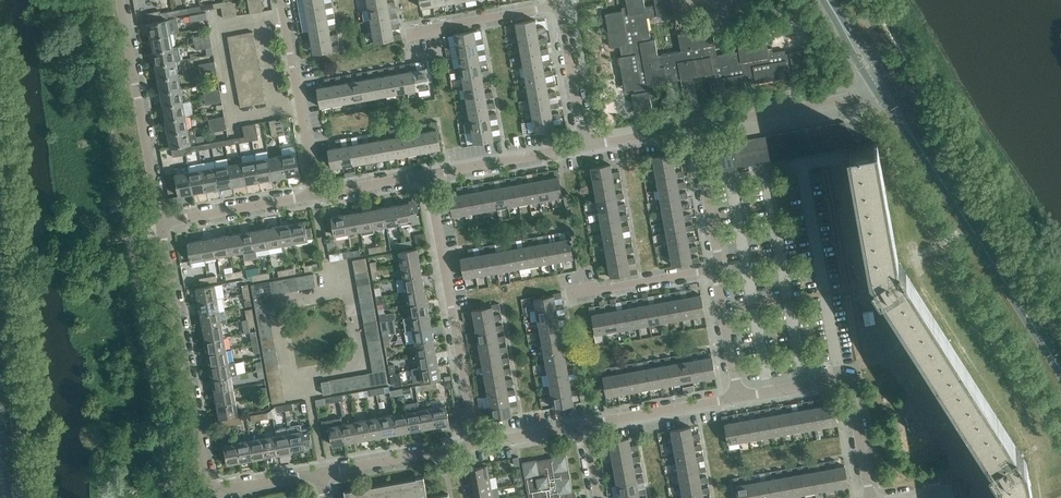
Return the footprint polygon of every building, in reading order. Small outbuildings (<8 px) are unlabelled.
[(227,1),(230,17),(237,16),(234,0),(230,0),(227,1)] [(255,0),(248,0),(250,13),(257,12),(255,0)] [(257,12),(263,11),(261,0),(255,0),(257,12)] [(305,9),(325,6),(326,8),(333,7),(332,1),(325,3),(324,0),(304,0),(305,9)] [(369,9),(388,6),(389,8),(396,6),(395,1),(388,3),(387,0),(367,0),(369,9)] [(676,51),(658,55),(655,39),(651,39),(647,17),(674,12),(672,0),(654,0),(655,4),(645,6),(644,0),(626,0),(628,9),(605,13),(611,47),(620,46),(622,56),(619,56),(625,90),(638,88),(638,92),(632,93),(636,116),(644,114),(643,109),(652,107),(651,99),(656,98),(653,85),(663,83),(662,80),(680,77),(676,51)] [(227,1),(214,3),(215,8),(222,7),(223,18),(230,17),(227,1)] [(305,9),(307,20),(327,17),(328,19),(335,17),(334,12),(327,13),(326,8),(325,6),(305,9)] [(369,9),(371,20),(390,16),(391,18),(398,17),(397,12),(390,13),(389,8),(388,6),(369,9)] [(147,13),(149,23),(162,20),(161,12),(160,10),(147,13)] [(174,10),(161,12),(162,20),(169,19),(168,16),(175,15),(174,10)] [(190,15),(191,22),(207,19),(206,12),(190,15)] [(371,20),(373,31),(392,27),(393,29),(400,28),(399,23),(392,24),(391,18),(390,16),(371,20)] [(307,20),(309,31),(329,27),(330,29),(337,28),(336,23),(329,24),(328,19),(327,17),(307,20)] [(148,23),(150,37),(171,33),(169,19),(162,20),(149,23),(148,23)] [(515,23),(517,34),(537,30),(538,33),(545,32),(544,27),(537,28),(535,20),(515,23)] [(309,31),(311,42),(331,38),(332,40),(339,39),(338,34),(331,35),(330,29),(329,27),(309,31)] [(392,27),(373,31),(374,40),(374,42),(394,38),(394,40),(402,38),(401,33),(394,35),(393,29),(392,27)] [(681,50),(676,51),(680,77),(681,79),(709,74),(713,96),(747,90),(745,82),(755,80),(756,82),(790,76),(788,68),(792,67),(793,70),(810,67),(807,49),(785,53),(785,49),(773,52),(772,47),(767,47),(766,42),(738,47),(739,51),(717,55),(712,27),(678,33),(681,50)] [(517,34),(519,45),(539,41),(540,44),(547,42),(546,37),(539,39),(538,33),(537,30),(517,34)] [(253,31),(240,34),(242,40),(254,38),(253,31)] [(454,34),(456,45),(476,41),(477,44),(484,43),(483,38),(476,39),(474,31),(454,34)] [(150,37),(153,50),(174,47),(171,33),(150,37)] [(194,36),(195,43),(211,40),(210,34),(194,36)] [(228,36),(229,42),(242,40),(240,34),(228,36)] [(242,40),(243,46),(256,44),(254,38),(242,40)] [(331,38),(311,42),(313,53),(333,49),(333,51),(341,49),(340,44),(333,46),(332,40),(331,38)] [(211,40),(195,43),(196,49),(206,48),(207,55),(214,54),(211,40)] [(229,42),(230,49),(243,46),(242,40),(229,42)] [(456,45),(458,56),(478,52),(479,55),(486,53),(485,48),(478,50),(477,44),(476,41),(456,45)] [(519,45),(521,56),(541,52),(542,55),(549,53),(548,48),(541,49),(540,44),(539,41),(519,45)] [(243,46),(244,53),(257,51),(256,44),(243,46)] [(230,49),(231,55),(244,53),(243,46),(230,49)] [(153,50),(155,64),(176,60),(174,47),(153,50)] [(244,53),(245,59),(258,57),(257,51),(244,53)] [(458,56),(460,67),(480,63),(481,66),(488,64),(487,59),(480,60),(479,55),(478,52),(458,56)] [(521,56),(523,67),(543,63),(544,65),(551,64),(550,59),(543,60),(542,55),(541,52),(521,56)] [(231,55),(232,62),(245,59),(244,53),(231,55)] [(245,59),(246,66),(259,64),(258,57),(245,59)] [(232,62),(234,68),(246,66),(245,59),(232,62)] [(155,64),(158,78),(179,74),(176,60),(155,64)] [(423,68),(417,69),(415,70),(419,90),(430,88),(426,68),(428,68),(426,60),(421,61),(423,68)] [(199,64),(200,70),(216,68),(215,61),(199,64)] [(412,70),(406,71),(404,71),(408,92),(419,90),(415,70),(417,69),(416,62),(410,63),(412,70)] [(460,67),(462,78),(482,74),(482,76),(490,75),(489,70),(482,71),(481,66),(480,63),(460,67)] [(523,67),(525,77),(545,74),(545,76),(553,75),(552,70),(545,71),(544,65),(543,63),(523,67)] [(246,66),(248,72),(260,70),(259,64),(246,66)] [(401,72),(395,73),(393,73),(397,93),(408,92),(404,71),(406,71),(405,64),(400,65),(401,72)] [(234,68),(235,75),(248,72),(246,66),(234,68)] [(390,74),(385,75),(383,75),(386,95),(397,93),(393,73),(395,73),(394,66),(389,66),(390,74)] [(216,68),(200,70),(201,77),(217,74),(216,68)] [(380,76),(374,77),(372,77),(375,97),(386,95),(383,75),(385,75),(383,68),(378,68),(380,76)] [(369,78),(363,79),(361,79),(364,99),(375,97),(372,77),(374,77),(373,69),(367,70),(369,78)] [(248,72),(249,79),(261,76),(260,70),(248,72)] [(358,80),(353,81),(350,81),(354,101),(364,99),(361,79),(363,79),(362,71),(357,72),(358,80)] [(235,75),(236,81),(249,79),(248,72),(235,75)] [(347,82),(342,83),(339,83),(343,103),(354,101),(350,81),(353,81),(351,73),(346,74),(347,82)] [(158,78),(160,92),(181,88),(179,74),(158,78)] [(462,78),(464,88),(484,85),(484,87),(492,86),(491,80),(483,82),(482,76),(482,74),(462,78)] [(525,77),(527,88),(547,85),(547,87),(555,85),(554,80),(547,82),(545,76),(545,74),(525,77)] [(337,84),(331,85),(328,85),(332,105),(343,103),(339,83),(342,83),(340,75),(335,76),(337,84)] [(249,79),(250,85),(263,83),(261,76),(249,79)] [(328,85),(331,85),(330,77),(325,78),(326,86),(318,87),(321,107),(332,105),(328,85)] [(236,81),(237,88),(250,85),(249,79),(236,81)] [(250,85),(251,92),(264,89),(263,83),(250,85)] [(682,85),(685,101),(690,100),(687,84),(682,85)] [(237,88),(238,94),(251,92),(250,85),(237,88)] [(464,88),(466,99),(486,96),(486,98),(494,96),(493,91),(485,93),(484,87),(484,85),(464,88)] [(527,88),(529,99),(549,95),(549,97),(557,96),(556,91),(548,92),(547,87),(547,85),(527,88)] [(160,92),(163,106),(184,102),(181,88),(160,92)] [(204,91),(205,98),(221,95),(220,88),(204,91)] [(251,92),(252,98),(265,96),(264,89),(251,92)] [(238,94),(239,100),(252,98),(251,92),(238,94)] [(221,95),(205,98),(206,104),(222,102),(221,95)] [(529,99),(531,110),(551,106),(551,108),(559,107),(558,102),(550,103),(549,97),(549,95),(529,99)] [(265,96),(252,98),(254,105),(266,102),(265,96)] [(466,99),(468,110),(488,106),(488,108),(496,107),(495,102),(487,103),(486,98),(486,96),(466,99)] [(252,98),(239,100),(241,107),(254,105),(252,98)] [(163,106),(165,119),(186,116),(184,102),(163,106)] [(468,110),(470,121),(490,117),(490,119),(498,118),(497,113),(489,114),(488,108),(488,106),(468,110)] [(531,110),(533,121),(553,117),(553,119),(561,118),(560,112),(552,114),(551,108),(551,106),(531,110)] [(165,119),(168,133),(189,129),(186,116),(165,119)] [(209,119),(210,125),(226,122),(225,116),(209,119)] [(470,121),(472,132),(492,128),(492,130),(500,128),(499,123),(491,125),(490,119),(490,117),(470,121)] [(553,117),(533,121),(535,132),(555,128),(555,130),(563,128),(562,123),(554,125),(553,119),(553,117)] [(282,118),(276,119),(279,135),(285,134),(282,118)] [(279,135),(276,119),(269,120),(272,137),(279,135)] [(434,129),(428,130),(426,131),(430,151),(441,149),(437,129),(439,129),(437,121),(432,122),(434,129)] [(226,122),(210,125),(211,132),(227,129),(226,122)] [(838,136),(844,135),(842,122),(835,123),(838,136)] [(256,123),(249,124),(252,140),(259,139),(256,123)] [(423,131),(417,132),(415,133),(419,153),(430,151),(426,131),(428,130),(426,123),(421,124),(423,131)] [(831,137),(838,136),(835,123),(829,124),(831,137)] [(245,136),(238,137),(239,143),(252,140),(249,124),(243,125),(245,136)] [(825,138),(831,137),(829,124),(823,125),(825,138)] [(412,133),(406,134),(404,135),(408,155),(419,153),(415,133),(417,132),(416,125),(411,126),(412,133)] [(818,139),(825,138),(823,125),(816,127),(818,139)] [(401,135),(396,136),(394,137),(397,157),(408,155),(404,135),(406,134),(405,127),(400,128),(401,135)] [(812,141),(818,139),(816,127),(810,128),(812,141)] [(492,128),(472,132),(474,143),(494,139),(494,141),(502,139),(501,134),(493,136),(492,130),(492,128)] [(806,142),(812,141),(810,128),(803,129),(806,142)] [(184,144),(191,143),(189,129),(168,133),(170,147),(171,147),(184,144)] [(391,137),(385,138),(383,139),(386,158),(397,157),(394,137),(396,136),(394,129),(389,130),(391,137)] [(799,143),(806,142),(803,129),(797,130),(799,143)] [(793,144),(799,143),(797,130),(790,131),(793,144)] [(380,139),(374,140),(372,140),(375,160),(386,158),(383,139),(385,138),(384,131),(378,132),(380,139)] [(786,145),(793,144),(790,131),(784,132),(786,145)] [(780,146),(786,145),(784,132),(777,133),(780,146)] [(369,141),(364,142),(361,142),(365,162),(375,160),(372,140),(374,140),(373,133),(368,133),(369,141)] [(773,148),(780,146),(777,133),(771,135),(773,148)] [(358,143),(353,144),(350,144),(354,164),(365,162),(361,142),(364,142),(362,134),(357,135),(358,143)] [(767,149),(773,148),(771,135),(765,136),(767,149)] [(840,149),(847,148),(844,135),(838,136),(840,149)] [(348,145),(342,146),(339,146),(343,166),(354,164),(350,144),(353,144),(351,136),(346,137),(348,145)] [(761,150),(767,149),(765,136),(758,137),(761,150)] [(834,150),(840,149),(838,136),(831,137),(834,150)] [(754,151),(761,150),(758,137),(752,138),(754,151)] [(827,151),(834,150),(831,137),(825,138),(827,151)] [(339,146),(342,146),(341,138),(336,139),(337,147),(329,148),(332,168),(343,166),(339,146)] [(748,152),(754,151),(752,138),(745,139),(748,152)] [(821,152),(827,151),(825,138),(818,139),(821,152)] [(741,153),(748,152),(745,139),(739,140),(741,153)] [(814,154),(821,152),(818,139),(812,141),(814,154)] [(735,154),(741,153),(739,140),(732,142),(735,154)] [(735,154),(732,142),(732,141),(724,143),(726,150),(716,151),(719,171),(737,168),(737,167),(735,154)] [(808,155),(814,154),(812,141),(806,142),(808,155)] [(802,156),(808,155),(806,142),(799,143),(802,156)] [(877,142),(847,148),(869,272),(872,277),(870,278),(872,282),(871,282),(873,285),(874,288),(875,287),(877,290),(880,289),(990,461),(987,463),(989,466),(988,467),(992,472),(993,472),(995,475),(997,473),(1002,497),(1033,497),(1026,462),(898,260),(877,142)] [(191,143),(184,144),(186,152),(199,150),(198,145),(191,146),(191,143)] [(715,144),(716,151),(726,150),(724,143),(715,144)] [(795,157),(802,156),(799,143),(793,144),(795,157)] [(184,144),(171,147),(173,157),(186,154),(186,152),(184,144)] [(789,158),(795,157),(793,144),(786,145),(789,158)] [(782,159),(789,158),(786,145),(780,146),(782,159)] [(776,160),(782,159),(780,146),(773,148),(776,160)] [(769,162),(776,160),(773,148),(767,149),(769,162)] [(763,163),(769,162),(767,149),(761,150),(763,163)] [(757,164),(763,163),(761,150),(754,151),(757,164)] [(750,165),(757,164),(754,151),(748,152),(750,165)] [(296,152),(283,154),(287,177),(300,174),(296,152)] [(744,166),(750,165),(748,152),(741,153),(744,166)] [(652,156),(654,167),(674,164),(675,166),(682,165),(681,160),(674,161),(673,153),(652,156)] [(737,167),(744,166),(741,153),(735,154),(737,167)] [(283,154),(269,157),(273,179),(287,177),(283,154)] [(269,157),(256,159),(260,181),(273,179),(269,157)] [(256,159),(242,161),(246,184),(260,181),(256,159)] [(242,161),(229,164),(233,186),(246,184),(242,161)] [(229,164),(216,166),(220,189),(233,186),(229,164)] [(591,168),(593,178),(613,175),(613,177),(621,176),(620,171),(612,172),(611,164),(591,168)] [(654,167),(656,178),(676,175),(677,177),(684,176),(683,170),(676,172),(675,166),(674,164),(654,167)] [(216,166),(202,169),(206,191),(220,189),(216,166)] [(555,177),(550,178),(548,178),(551,198),(562,196),(559,177),(561,176),(559,168),(554,169),(555,177)] [(202,169),(189,171),(193,193),(206,191),(202,169)] [(544,179),(539,180),(537,180),(540,200),(551,198),(548,178),(550,178),(548,170),(543,171),(544,179)] [(193,193),(189,171),(176,173),(180,196),(193,193)] [(534,181),(528,182),(526,182),(530,202),(540,200),(537,180),(539,180),(537,172),(532,173),(534,181)] [(523,183),(517,184),(515,184),(519,204),(530,202),(526,182),(528,182),(527,174),(522,175),(523,183)] [(593,178),(595,189),(615,186),(615,188),(623,187),(622,182),(614,183),(613,177),(613,175),(593,178)] [(656,178),(658,189),(678,185),(679,188),(686,186),(685,181),(678,183),(677,177),(676,175),(656,178)] [(512,185),(507,186),(504,186),(508,206),(519,204),(515,184),(517,184),(516,176),(511,177),(512,185)] [(501,187),(496,188),(493,188),(497,208),(508,206),(504,186),(507,186),(505,178),(500,179),(501,187)] [(491,188),(485,189),(483,190),(486,210),(497,208),(493,188),(496,188),(494,180),(489,181),(491,188)] [(480,190),(474,191),(472,192),(475,212),(486,210),(483,190),(485,189),(484,182),(478,183),(480,190)] [(469,192),(463,193),(461,194),(464,214),(475,212),(472,192),(474,191),(473,184),(468,185),(469,192)] [(658,189),(660,200),(680,196),(681,199),(688,197),(687,192),(680,193),(679,188),(678,185),(658,189)] [(461,194),(463,193),(462,186),(457,187),(458,194),(450,196),(454,216),(464,214),(461,194)] [(595,189),(597,200),(617,197),(617,199),(625,198),(624,192),(616,194),(615,188),(615,186),(595,189)] [(660,200),(662,211),(682,207),(683,209),(690,208),(689,203),(682,204),(681,199),(680,196),(660,200)] [(597,200),(599,211),(619,207),(619,210),(626,208),(625,203),(618,205),(617,199),(617,197),(597,200)] [(409,202),(397,205),(400,223),(411,221),(413,221),(411,213),(409,202)] [(397,205),(384,207),(387,226),(400,223),(397,205)] [(384,207),(371,209),(374,228),(387,226),(384,207)] [(599,211),(600,222),(620,218),(621,220),(628,219),(627,214),(620,215),(619,210),(619,207),(599,211)] [(662,211),(664,221),(684,218),(685,220),(692,219),(691,214),(684,215),(683,209),(682,207),(662,211)] [(371,209),(358,212),(361,230),(374,228),(371,209)] [(358,212),(345,214),(348,233),(361,230),(358,212)] [(417,212),(411,213),(413,221),(411,221),(411,222),(412,222),(413,224),(419,223),(417,212)] [(348,233),(345,214),(332,216),(335,235),(348,233)] [(600,222),(602,233),(622,229),(623,231),(630,230),(629,225),(622,226),(621,220),(620,218),(600,222)] [(664,221),(666,232),(686,229),(687,231),(694,229),(693,224),(686,226),(685,220),(684,218),(664,221)] [(305,221),(292,224),(295,242),(308,240),(308,239),(306,228),(305,221)] [(292,224),(279,226),(282,245),(295,242),(292,224)] [(279,226),(266,228),(269,247),(282,245),(279,226)] [(266,228),(253,230),(256,249),(269,247),(266,228)] [(602,233),(604,243),(624,240),(625,242),(632,241),(631,235),(624,237),(623,231),(622,229),(602,233)] [(666,232),(668,243),(688,240),(688,242),(696,240),(695,235),(688,236),(687,231),(686,229),(666,232)] [(253,230),(240,233),(243,252),(256,249),(253,230)] [(566,238),(561,239),(559,240),(562,260),(573,258),(570,238),(572,238),(570,230),(565,231),(566,238)] [(555,240),(550,241),(548,242),(551,262),(562,260),(559,240),(561,239),(559,232),(554,233),(555,240)] [(240,233),(227,235),(230,254),(243,252),(240,233)] [(545,242),(539,243),(537,244),(541,264),(551,262),(548,242),(550,241),(549,234),(543,235),(545,242)] [(227,235),(214,237),(217,256),(230,254),(227,235)] [(534,244),(528,245),(526,246),(530,266),(541,264),(537,244),(539,243),(538,236),(533,237),(534,244)] [(214,237),(201,240),(204,259),(217,256),(214,237)] [(523,246),(518,247),(515,248),(519,268),(530,266),(526,246),(528,245),(527,238),(522,239),(523,246)] [(204,259),(201,240),(188,242),(191,261),(204,259)] [(512,248),(507,249),(504,250),(508,270),(519,268),(515,248),(518,247),(516,240),(511,241),(512,248)] [(604,243),(606,254),(626,251),(627,253),(634,251),(633,246),(626,248),(625,242),(624,240),(604,243)] [(668,243),(670,254),(690,250),(690,252),(698,251),(697,246),(689,247),(688,242),(688,240),(668,243)] [(502,250),(496,251),(494,252),(497,272),(508,270),(504,250),(507,249),(505,242),(500,243),(502,250)] [(491,252),(485,253),(483,254),(486,273),(497,272),(494,252),(496,251),(495,244),(490,245),(491,252)] [(480,254),(474,255),(472,255),(476,275),(486,273),(483,254),(485,253),(484,246),(479,246),(480,254)] [(399,252),(401,265),(420,261),(418,248),(399,252)] [(472,255),(474,255),(473,248),(468,248),(469,256),(461,257),(465,277),(476,275),(472,255)] [(690,250),(670,254),(672,265),(691,261),(692,263),(700,262),(699,257),(691,258),(690,252),(690,250)] [(606,254),(608,265),(628,262),(629,264),(636,262),(635,257),(628,258),(627,253),(626,251),(606,254)] [(353,260),(354,266),(367,264),(366,258),(353,260)] [(401,265),(404,278),(422,274),(420,261),(401,265)] [(628,262),(608,265),(610,276),(630,272),(630,274),(638,273),(637,268),(630,269),(629,264),(628,262)] [(354,266),(355,273),(368,270),(367,264),(354,266)] [(355,273),(356,279),(369,277),(368,270),(355,273)] [(314,273),(308,274),(310,287),(316,286),(314,273)] [(308,274),(302,276),(304,288),(310,287),(308,274)] [(404,278),(406,290),(425,287),(422,274),(404,278)] [(302,276),(295,277),(298,290),(304,288),(302,276)] [(295,277),(289,278),(291,291),(298,290),(295,277)] [(356,279),(357,285),(370,283),(369,277),(356,279)] [(289,278),(283,279),(285,292),(291,291),(289,278)] [(283,279),(277,280),(279,293),(285,292),(283,279)] [(277,280),(270,281),(273,294),(279,293),(277,280)] [(254,297),(267,295),(273,294),(270,281),(251,285),(254,297)] [(357,285),(358,291),(371,289),(370,283),(357,285)] [(196,288),(199,301),(217,298),(215,285),(196,288)] [(406,290),(408,303),(427,300),(425,287),(406,290)] [(686,289),(687,297),(690,296),(694,316),(704,314),(701,294),(692,296),(691,288),(686,289)] [(358,291),(360,297),(372,295),(371,289),(358,291)] [(675,291),(677,299),(679,298),(683,318),(694,316),(690,296),(687,297),(682,298),(680,290),(675,291)] [(534,299),(536,310),(556,306),(556,304),(555,298),(562,297),(561,292),(553,293),(554,295),(534,299)] [(664,293),(666,301),(668,300),(672,320),(683,318),(679,298),(677,299),(671,300),(670,292),(664,293)] [(654,295),(655,303),(657,302),(661,322),(672,320),(668,300),(666,301),(660,302),(659,294),(654,295)] [(254,297),(255,304),(268,301),(267,295),(254,297)] [(360,297),(361,304),(374,301),(372,295),(360,297)] [(643,297),(644,305),(647,304),(650,324),(661,322),(657,302),(655,303),(649,304),(648,296),(643,297)] [(199,301),(201,314),(220,311),(217,298),(199,301)] [(632,299),(633,306),(636,306),(639,326),(650,324),(647,304),(644,305),(639,306),(637,298),(632,299)] [(408,303),(411,316),(429,313),(427,300),(408,303)] [(621,301),(623,308),(625,308),(628,328),(639,326),(636,306),(633,306),(628,307),(627,300),(621,301)] [(255,304),(256,310),(269,308),(268,301),(255,304)] [(361,304),(362,310),(375,308),(374,301),(361,304)] [(611,303),(612,310),(614,310),(618,330),(628,328),(625,308),(623,308),(617,309),(616,302),(611,303)] [(472,310),(474,321),(494,317),(494,315),(493,309),(501,308),(500,303),(491,304),(492,306),(472,310)] [(536,310),(538,320),(558,317),(558,315),(557,309),(564,308),(563,303),(556,304),(556,306),(536,310)] [(600,305),(601,312),(603,312),(607,332),(618,330),(614,310),(612,310),(606,311),(605,304),(600,305)] [(603,312),(601,312),(596,313),(594,306),(589,307),(590,315),(592,314),(596,334),(607,332),(603,312)] [(256,310),(257,316),(270,314),(269,308),(256,310)] [(362,310),(363,316),(376,314),(375,308),(362,310)] [(201,314),(203,327),(222,324),(228,323),(226,310),(220,311),(201,314)] [(411,316),(413,329),(432,326),(429,313),(411,316)] [(538,320),(540,331),(560,328),(560,326),(559,320),(566,319),(565,313),(558,315),(558,317),(538,320)] [(257,316),(258,322),(271,320),(270,314),(257,316)] [(363,316),(364,322),(377,320),(376,314),(363,316)] [(474,321),(476,331),(496,328),(496,326),(495,320),(502,319),(502,314),(494,315),(494,317),(474,321)] [(258,322),(259,329),(272,326),(271,320),(258,322)] [(364,322),(365,328),(378,326),(377,320),(364,322)] [(203,327),(206,340),(224,336),(222,324),(203,327)] [(476,331),(478,342),(498,339),(498,337),(497,331),(504,330),(503,324),(496,326),(496,328),(476,331)] [(540,331),(542,342),(562,338),(562,336),(561,331),(568,329),(567,324),(560,326),(560,328),(540,331)] [(259,329),(260,335),(273,332),(272,326),(259,329)] [(365,328),(366,335),(379,332),(378,326),(365,328)] [(413,329),(415,342),(434,339),(432,326),(413,329)] [(260,335),(262,341),(274,339),(273,332),(260,335)] [(366,335),(367,341),(380,339),(379,332),(366,335)] [(478,342),(480,353),(500,350),(500,347),(499,342),(506,340),(505,335),(498,337),(498,339),(478,342)] [(542,342),(544,353),(564,349),(564,347),(563,342),(570,340),(569,335),(562,336),(562,338),(542,342)] [(206,340),(208,353),(227,349),(224,336),(206,340)] [(262,341),(263,347),(276,345),(274,339),(262,341)] [(367,341),(368,347),(381,345),(380,339),(367,341)] [(415,342),(418,355),(436,352),(434,339),(415,342)] [(263,347),(264,353),(277,351),(276,345),(263,347)] [(368,347),(370,353),(382,351),(381,345),(368,347)] [(480,353),(482,364),(502,360),(502,358),(501,353),(508,351),(507,346),(500,347),(500,350),(480,353)] [(544,353),(546,364),(566,360),(565,358),(564,352),(572,351),(571,346),(564,347),(564,349),(544,353)] [(208,353),(210,366),(229,362),(227,349),(208,353)] [(697,351),(698,359),(701,358),(704,378),(715,376),(712,356),(704,357),(702,350),(697,351)] [(264,353),(265,360),(278,357),(277,351),(264,353)] [(370,353),(371,360),(384,357),(382,351),(370,353)] [(418,355),(420,368),(439,365),(436,352),(418,355)] [(686,353),(688,360),(690,360),(694,380),(704,378),(701,358),(698,359),(693,360),(692,352),(686,353)] [(676,355),(677,362),(679,362),(683,382),(694,380),(690,360),(688,360),(682,362),(681,354),(676,355)] [(546,364),(548,374),(568,371),(567,369),(566,363),(574,362),(573,356),(565,358),(566,360),(546,364)] [(665,357),(666,364),(668,364),(672,384),(683,382),(679,362),(677,362),(671,363),(670,356),(665,357)] [(265,360),(266,366),(279,364),(278,357),(265,360)] [(371,360),(372,366),(385,363),(384,357),(371,360)] [(482,364),(484,375),(504,371),(504,369),(503,363),(510,362),(509,357),(502,358),(502,360),(482,364)] [(654,359),(655,366),(658,366),(661,386),(672,384),(668,364),(666,364),(661,365),(659,358),(654,359)] [(643,361),(645,368),(647,368),(650,388),(661,386),(658,366),(655,366),(650,367),(648,360),(643,361)] [(210,366),(213,379),(231,375),(229,362),(210,366)] [(632,363),(634,370),(636,370),(639,390),(650,388),(647,368),(645,368),(639,369),(638,362),(632,363)] [(372,366),(373,372),(386,370),(385,363),(372,366)] [(266,366),(267,372),(280,370),(279,364),(266,366)] [(622,365),(623,372),(625,372),(629,392),(639,390),(636,370),(634,370),(628,371),(627,364),(622,365)] [(439,365),(420,368),(422,381),(441,378),(439,365)] [(611,367),(612,374),(614,374),(618,394),(629,392),(625,372),(623,372),(617,373),(616,366),(611,367)] [(548,374),(550,385),(570,382),(569,379),(568,374),(576,372),(575,367),(567,369),(568,371),(548,374)] [(484,375),(486,386),(506,382),(506,380),(505,374),(512,373),(511,368),(504,369),(504,371),(484,375)] [(614,374),(612,374),(607,375),(605,368),(600,369),(602,377),(603,376),(607,396),(618,394),(614,374)] [(267,372),(268,378),(281,376),(280,370),(267,372)] [(373,372),(366,373),(369,386),(388,383),(386,370),(373,372)] [(366,373),(360,374),(362,387),(369,386),(366,373)] [(360,374),(354,375),(356,388),(362,387),(360,374)] [(213,379),(215,392),(234,388),(231,375),(213,379)] [(354,375),(347,377),(350,389),(356,388),(354,375)] [(268,378),(269,385),(282,382),(281,376),(268,378)] [(347,377),(341,378),(343,391),(350,389),(347,377)] [(341,378),(334,379),(337,392),(343,391),(341,378)] [(486,386),(488,397),(508,393),(508,390),(507,385),(514,383),(513,378),(506,380),(506,382),(486,386)] [(550,385),(552,396),(572,393),(571,390),(570,385),(578,383),(577,378),(569,379),(570,382),(550,385)] [(334,379),(328,380),(330,393),(337,392),(334,379)] [(330,393),(328,380),(321,381),(324,394),(330,393)] [(269,385),(270,391),(283,388),(282,382),(269,385)] [(215,392),(217,405),(236,401),(234,388),(215,392)] [(270,391),(272,397),(284,395),(283,388),(270,391)] [(488,397),(490,407),(510,404),(510,401),(509,396),(516,394),(515,389),(508,390),(508,393),(488,397)] [(572,393),(552,396),(554,407),(574,403),(572,395),(580,394),(579,389),(571,390),(572,393)] [(351,399),(350,393),(342,394),(343,400),(345,400),(346,402),(347,402),(348,407),(349,407),(349,409),(352,409),(351,406),(353,406),(351,399)] [(284,395),(272,397),(273,403),(286,401),(284,395)] [(819,399),(820,406),(823,406),(826,426),(837,424),(833,404),(825,405),(824,398),(819,399)] [(510,404),(490,407),(492,418),(512,415),(511,406),(518,405),(517,400),(510,401),(510,404)] [(808,400),(809,408),(812,407),(815,427),(815,428),(817,439),(820,438),(818,427),(826,426),(823,406),(820,406),(814,407),(813,400),(808,400)] [(236,401),(217,405),(220,417),(238,414),(236,401)] [(797,402),(798,410),(801,409),(805,429),(815,428),(815,427),(812,407),(809,408),(804,409),(802,401),(797,402)] [(786,404),(788,412),(790,411),(794,431),(805,429),(801,409),(798,410),(793,411),(792,403),(786,404)] [(446,405),(433,407),(436,426),(449,424),(446,405)] [(460,420),(458,410),(450,412),(448,405),(452,422),(460,420)] [(776,406),(777,414),(779,413),(783,433),(794,431),(790,411),(788,412),(782,413),(781,405),(776,406)] [(433,407),(420,410),(423,428),(436,426),(433,407)] [(765,408),(766,416),(768,415),(772,435),(783,433),(779,413),(777,414),(771,415),(770,407),(765,408)] [(754,410),(755,418),(758,417),(761,437),(772,435),(768,415),(766,416),(761,417),(759,409),(754,410)] [(420,410),(407,412),(410,431),(423,428),(420,410)] [(743,412),(745,420),(747,419),(750,439),(761,437),(758,417),(755,418),(750,419),(748,411),(743,412)] [(407,412),(394,414),(397,433),(410,431),(407,412)] [(732,414),(734,421),(736,421),(739,441),(750,439),(747,419),(745,420),(739,421),(738,413),(732,414)] [(394,414),(381,417),(385,435),(397,433),(394,414)] [(736,421),(734,421),(728,422),(727,415),(722,416),(723,424),(725,424),(729,443),(739,441),(736,421)] [(346,442),(343,424),(341,417),(322,421),(325,439),(332,438),(333,445),(346,442)] [(381,417),(368,419),(372,438),(385,435),(381,417)] [(368,419),(356,421),(359,440),(372,438),(368,419)] [(356,421),(343,424),(346,442),(359,440),(356,421)] [(301,424),(288,427),(293,452),(306,449),(305,447),(313,446),(309,427),(302,428),(301,424)] [(671,430),(673,441),(693,437),(693,440),(701,438),(700,433),(692,435),(691,426),(671,430)] [(275,429),(276,435),(280,454),(293,452),(288,427),(275,429)] [(276,435),(263,438),(267,456),(280,454),(276,435)] [(673,441),(675,452),(695,448),(695,451),(703,449),(702,444),(694,445),(693,440),(693,437),(673,441)] [(263,438),(250,440),(254,459),(267,456),(263,438)] [(609,441),(611,452),(631,448),(631,451),(639,450),(638,444),(631,446),(629,438),(609,441)] [(250,440),(238,442),(241,461),(254,459),(250,440)] [(226,457),(227,457),(225,445),(225,442),(219,443),(221,457),(226,456),(226,457)] [(225,445),(227,457),(228,463),(241,461),(238,442),(225,445)] [(611,452),(613,463),(633,459),(633,462),(641,460),(640,455),(632,457),(631,451),(631,448),(611,452)] [(675,452),(677,463),(697,459),(697,461),(705,460),(704,455),(696,456),(695,451),(695,448),(675,452)] [(527,491),(527,490),(529,497),(528,497),(529,497),(574,497),(566,454),(551,457),(551,458),(537,460),(522,462),(527,491)] [(613,463),(615,474),(635,470),(635,472),(643,471),(642,466),(634,467),(633,462),(633,459),(613,463)] [(677,463),(679,473),(699,470),(699,472),(707,471),(706,466),(698,467),(697,461),(697,459),(677,463)] [(830,460),(831,468),(834,467),(837,487),(848,485),(844,465),(836,467),(835,459),(830,460)] [(819,462),(820,470),(823,469),(826,489),(837,487),(834,467),(831,468),(825,469),(824,461),(819,462)] [(808,464),(810,472),(812,471),(816,491),(826,489),(823,469),(820,470),(815,471),(813,463),(808,464)] [(466,481),(472,480),(490,477),(487,465),(470,468),(471,474),(465,475),(466,481)] [(797,466),(799,474),(801,473),(805,493),(816,491),(812,471),(810,472),(804,473),(803,465),(797,466)] [(787,468),(788,475),(790,475),(794,495),(805,493),(801,473),(799,474),(793,475),(792,467),(787,468)] [(776,470),(777,477),(779,477),(783,497),(794,495),(790,475),(788,475),(782,476),(781,469),(776,470)] [(615,474),(617,485),(637,481),(637,483),(645,482),(644,477),(636,478),(635,472),(635,470),(615,474)] [(679,473),(681,484),(701,481),(701,483),(708,482),(708,476),(700,478),(699,472),(699,470),(679,473)] [(513,472),(515,482),(523,481),(521,471),(513,472)] [(766,479),(769,479),(772,497),(778,497),(783,497),(779,477),(777,477),(772,478),(770,471),(765,472),(766,479)] [(756,481),(758,481),(761,497),(772,497),(769,479),(766,479),(761,480),(760,473),(754,474),(756,481)] [(745,483),(747,483),(750,497),(761,497),(758,481),(756,481),(750,482),(749,475),(744,476),(745,483)] [(448,494),(428,497),(424,476),(416,478),(417,481),(346,494),(345,494),(345,497),(449,497),(448,494)] [(468,493),(474,492),(492,489),(490,477),(472,480),(473,486),(467,487),(468,493)] [(745,483),(739,484),(738,477),(733,478),(734,486),(736,485),(738,497),(750,497),(747,483),(745,483)] [(617,485),(619,495),(639,492),(639,494),(647,493),(646,487),(638,489),(637,483),(637,481),(617,485)] [(681,484),(683,495),(703,491),(703,494),(710,492),(709,487),(702,488),(701,483),(701,481),(681,484)] [(498,488),(492,489),(474,492),(475,497),(472,497),(500,497),(498,488)]
